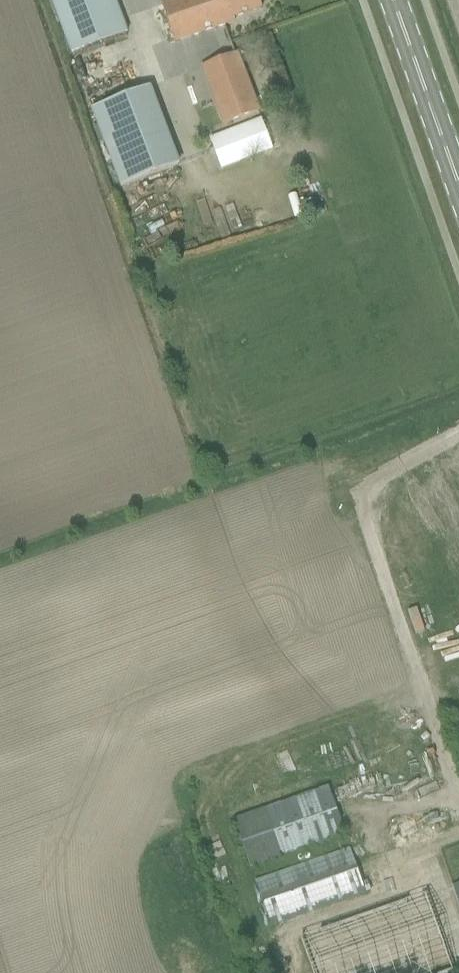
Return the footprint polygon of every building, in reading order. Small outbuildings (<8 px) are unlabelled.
[(70,56),(128,34),(115,0),(49,0),(70,56)] [(163,4),(175,41),(216,28),(235,22),(234,19),(262,9),(259,0),(177,0),(163,4)] [(233,56),(225,59),(201,68),(223,127),(261,113),(256,100),(239,53),(233,56)] [(149,89),(101,107),(92,110),(122,188),(180,166),(151,88),(149,89)] [(262,120),(210,140),(222,170),(273,150),(262,120)] [(238,821),(256,872),(346,839),(328,788),(238,821)] [(366,896),(350,849),(255,882),(271,929),(366,896)] [(455,972),(430,899),(307,942),(317,972),(453,972),(455,972)]
